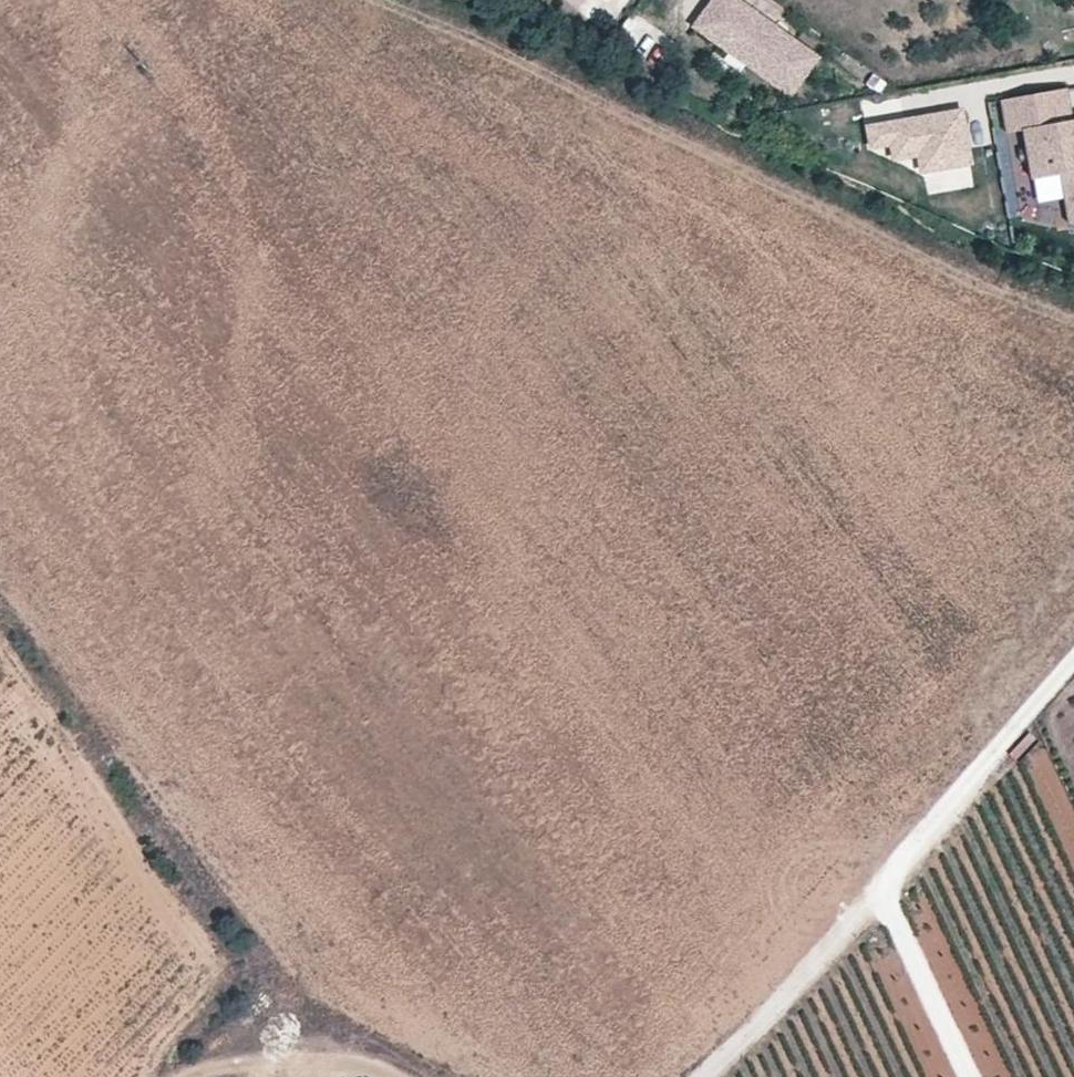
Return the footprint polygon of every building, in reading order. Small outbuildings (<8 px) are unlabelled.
[(736,0),(714,0),(696,26),(790,93),(816,57),(736,0)] [(999,100),(1005,133),(1022,130),(1030,179),(1059,174),(1068,224),(1073,223),(1073,117),(1070,118),(1064,89),(999,100)] [(953,114),(855,132),(859,153),(880,149),(882,165),(908,160),(911,177),(963,167),(953,114)]
